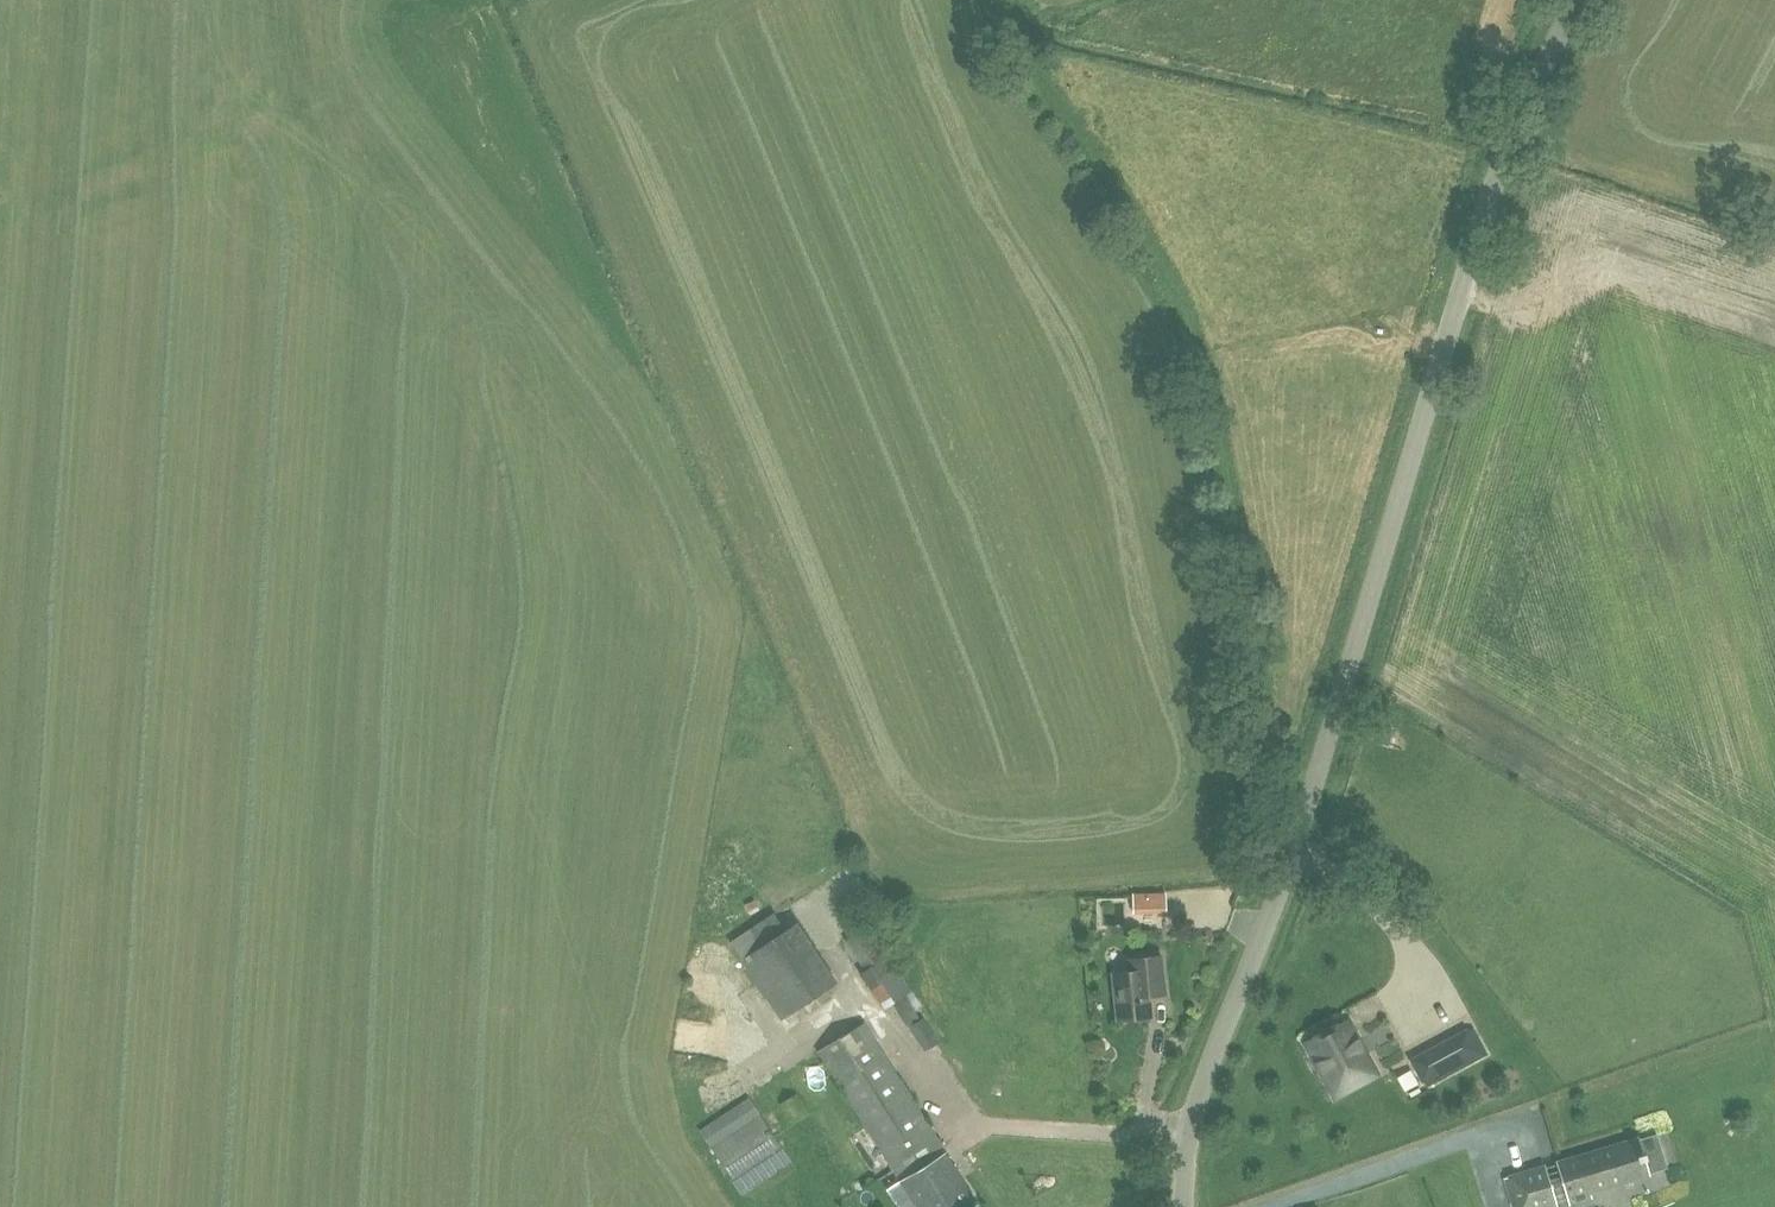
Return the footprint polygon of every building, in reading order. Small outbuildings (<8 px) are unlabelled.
[(1171,893),(1137,894),(1137,911),(1171,910),(1171,893)] [(729,941),(781,1017),(837,980),(797,920),(787,926),(776,910),(729,941)] [(1149,986),(1166,984),(1163,955),(1130,958),(1131,970),(1114,972),(1119,1020),(1152,1016),(1149,986)] [(738,957),(727,964),(746,992),(757,985),(738,957)] [(1306,1041),(1335,1096),(1377,1073),(1366,1053),(1358,1057),(1350,1043),(1358,1039),(1348,1019),(1306,1041)] [(918,1206),(973,1206),(979,1204),(864,1022),(819,1051),(918,1206)] [(1472,1028),(1439,1045),(1452,1070),(1485,1053),(1472,1028)] [(735,1182),(784,1149),(749,1096),(699,1130),(711,1148),(712,1147),(735,1182)] [(1649,1173),(1644,1158),(1647,1158),(1646,1152),(1643,1153),(1638,1138),(1558,1163),(1562,1177),(1549,1181),(1545,1167),(1507,1178),(1514,1200),(1516,1206),(1550,1206),(1557,1205),(1552,1189),(1551,1187),(1564,1183),(1570,1201),(1591,1195),(1590,1191),(1649,1173)]
